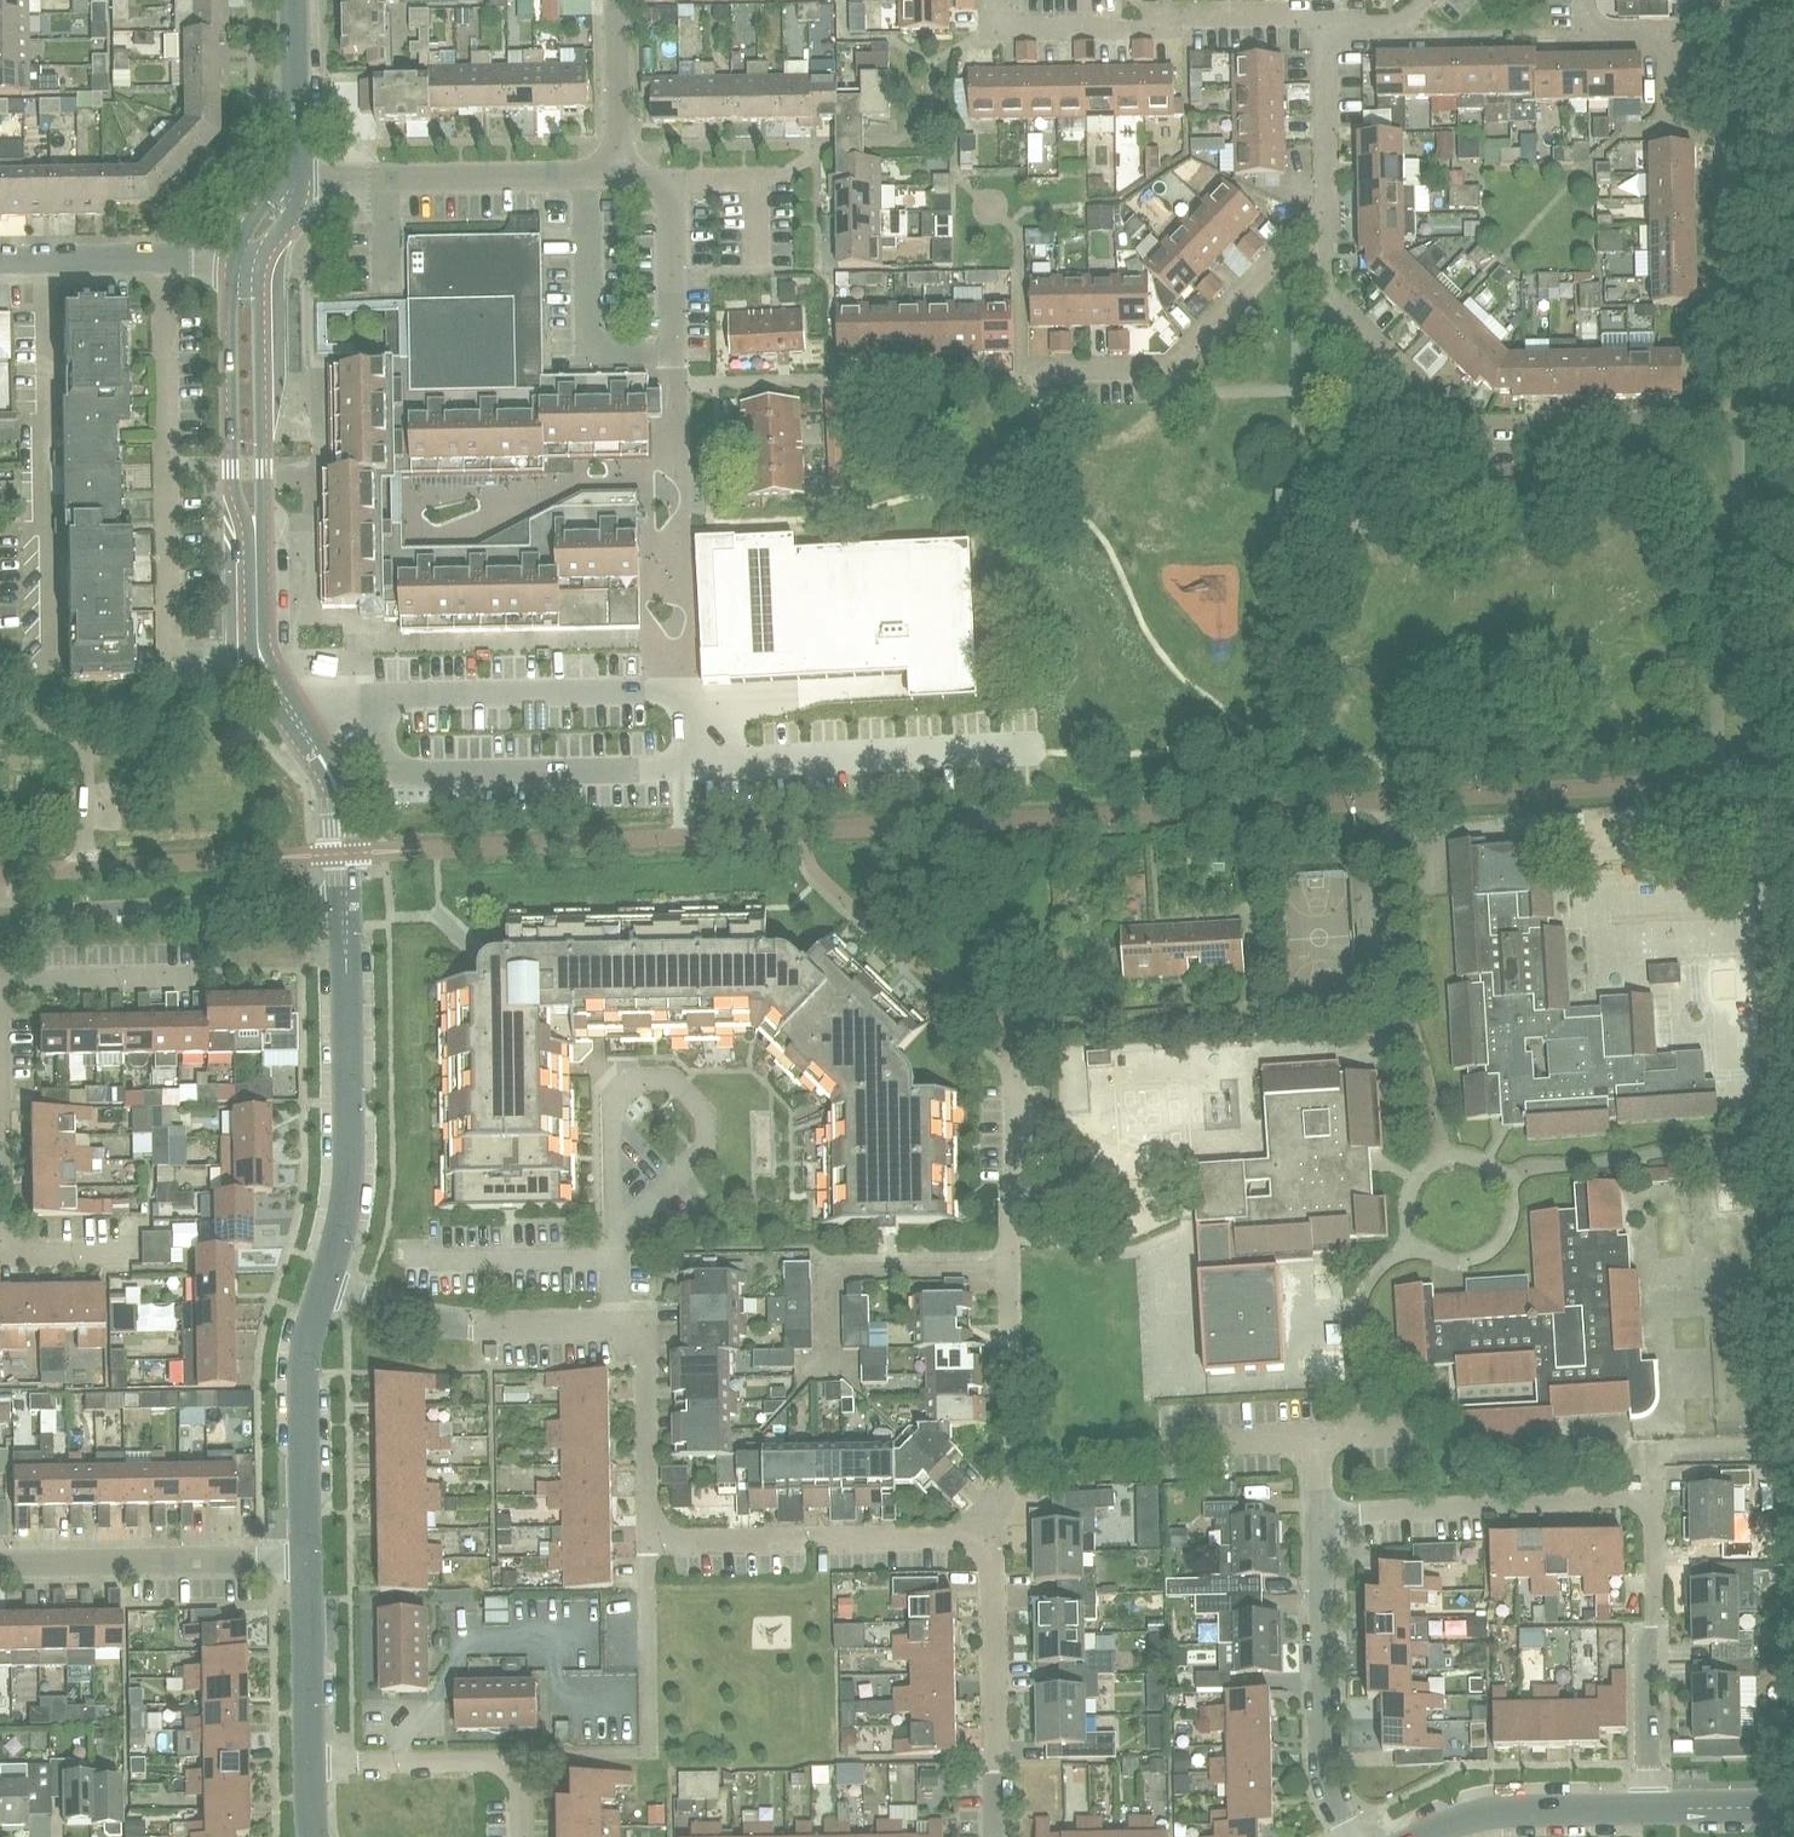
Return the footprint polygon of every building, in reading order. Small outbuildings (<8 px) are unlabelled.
[(27,0),(0,0),(0,16),(27,15),(27,0)] [(112,11),(127,10),(127,0),(112,0),(112,11)] [(176,9),(226,9),(225,0),(176,0),(176,9)] [(387,2),(399,1),(399,0),(344,1),(345,55),(370,55),(370,68),(388,68),(387,2)] [(561,25),(560,0),(544,0),(545,25),(561,25)] [(575,18),(603,17),(602,0),(574,0),(575,18)] [(947,0),(899,1),(899,4),(880,4),(880,29),(900,28),(900,31),(948,30),(947,1),(947,0)] [(956,0),(956,1),(956,10),(975,10),(975,0),(956,0)] [(1615,2),(1638,2),(1639,19),(1668,18),(1668,1),(1672,1),(1672,0),(1615,0),(1615,2)] [(91,14),(106,14),(105,4),(90,4),(91,14)] [(809,21),(808,4),(799,4),(799,21),(809,21)] [(808,4),(809,21),(819,21),(819,4),(808,4)] [(678,21),(694,21),(694,8),(678,8),(678,21)] [(226,9),(176,9),(176,36),(226,35),(226,9)] [(431,68),(430,53),(430,9),(410,9),(411,29),(421,29),(421,42),(411,43),(411,54),(421,53),(421,68),(429,68),(431,68)] [(112,11),(112,20),(127,20),(127,10),(112,11)] [(106,14),(91,14),(91,24),(106,24),(106,14)] [(0,16),(0,42),(28,41),(27,15),(0,16)] [(184,62),(227,61),(226,35),(176,36),(169,36),(169,62),(184,62)] [(0,42),(0,68),(28,68),(28,41),(0,42)] [(1143,61),(1143,42),(1133,42),(1133,61),(1143,61)] [(1154,42),(1143,42),(1143,61),(1154,61),(1154,42)] [(1085,43),(1074,43),(1074,62),(1085,62),(1085,43)] [(1085,62),(1096,62),(1096,43),(1085,43),(1085,62)] [(830,176),(830,188),(879,187),(879,160),(864,160),(864,142),(864,135),(863,120),(890,119),(889,76),(889,55),(889,44),(872,44),(872,55),(856,55),(856,78),(861,78),(861,93),(837,93),(836,93),(837,120),(836,120),(836,136),(836,142),(837,150),(837,176),(830,176)] [(1027,44),(1016,44),(1017,63),(1027,63),(1027,44)] [(1027,63),(1038,63),(1038,44),(1027,44),(1027,63)] [(113,52),(113,63),(128,63),(128,51),(113,52)] [(536,109),(562,109),(561,65),(545,65),(545,51),(534,52),(536,109)] [(561,65),(562,109),(589,109),(588,65),(587,65),(587,51),(576,51),(576,65),(561,65)] [(457,111),(483,110),(482,52),(472,52),(472,66),(456,66),(457,111)] [(483,110),(509,110),(508,65),(492,66),(492,52),(482,52),(483,110)] [(536,109),(534,52),(524,52),(524,65),(508,65),(509,110),(536,109)] [(431,111),(457,111),(456,66),(440,66),(440,53),(430,53),(431,68),(429,68),(429,80),(430,80),(431,111)] [(1190,70),(1202,70),(1213,70),(1213,53),(1190,54),(1190,70)] [(1509,54),(1483,55),(1483,97),(1483,106),(1509,105),(1509,103),(1509,54)] [(1509,54),(1509,103),(1536,102),(1535,54),(1509,54)] [(1536,54),(1535,54),(1536,102),(1563,102),(1562,59),(1536,60),(1536,54)] [(1430,55),(1404,56),(1405,98),(1431,98),(1430,55)] [(1431,98),(1457,97),(1456,55),(1430,55),(1431,98)] [(1483,55),(1456,55),(1457,97),(1457,110),(1483,109),(1483,106),(1483,97),(1483,55)] [(91,66),(106,66),(106,56),(91,56),(91,66)] [(1378,135),(1392,134),(1401,134),(1404,134),(1403,98),(1405,98),(1404,56),(1376,56),(1377,111),(1370,111),(1370,125),(1378,125),(1378,135)] [(1234,87),(1282,86),(1282,57),(1234,58),(1234,87)] [(1614,58),(1588,59),(1589,102),(1615,101),(1614,58)] [(1615,101),(1615,117),(1642,117),(1641,58),(1614,58),(1615,101)] [(1563,102),(1589,102),(1588,59),(1562,59),(1563,102)] [(227,61),(184,62),(185,88),(227,87),(227,61)] [(113,63),(113,72),(128,72),(128,63),(113,63)] [(758,121),(784,121),(783,77),(768,78),(768,63),(757,64),(758,121)] [(694,79),(679,79),(680,122),(706,122),(704,64),(694,64),(694,79)] [(715,64),(704,64),(706,122),(732,122),(731,78),(715,78),(715,64)] [(732,122),(758,121),(757,64),(747,64),(747,78),(731,78),(732,122)] [(106,66),(91,66),(92,76),(107,76),(106,66)] [(23,95),(59,94),(58,75),(41,76),(40,67),(28,68),(0,68),(0,95),(23,95)] [(1144,117),(1174,117),(1173,67),(1143,68),(1144,117)] [(1086,118),(1115,118),(1114,68),(1085,69),(1086,118)] [(1143,68),(1133,68),(1114,68),(1115,118),(1144,117),(1143,68)] [(1056,69),(1038,70),(1027,70),(1028,119),(1057,119),(1056,69)] [(1085,69),(1075,69),(1056,69),(1057,119),(1086,118),(1085,69)] [(999,120),(998,70),(968,71),(969,120),(999,120)] [(1027,70),(1016,70),(998,70),(999,120),(1028,119),(1027,70)] [(1190,70),(1190,71),(1190,88),(1202,88),(1202,70),(1190,70)] [(798,127),(810,127),(809,77),(783,77),(784,121),(798,121),(798,127)] [(836,93),(837,93),(837,77),(809,77),(810,127),(822,127),(822,121),(836,120),(837,120),(836,93)] [(680,122),(679,79),(642,80),(642,95),(652,95),(652,123),(680,122)] [(430,80),(429,80),(361,81),(362,113),(376,112),(376,124),(431,123),(431,111),(430,80)] [(1283,115),(1282,86),(1234,87),(1234,116),(1283,115)] [(103,171),(103,215),(104,215),(104,204),(151,203),(217,135),(216,88),(227,88),(227,87),(185,88),(185,111),(179,111),(173,125),(178,129),(145,163),(140,159),(127,164),(127,171),(103,171)] [(1203,104),(1202,88),(1190,88),(1190,104),(1203,104)] [(91,93),(91,94),(91,108),(101,108),(101,93),(91,93)] [(49,115),(49,100),(38,100),(38,115),(49,115)] [(49,100),(49,115),(59,115),(59,100),(49,100)] [(1283,144),(1283,115),(1234,116),(1235,145),(1283,144)] [(1593,129),(1608,129),(1608,119),(1593,119),(1593,129)] [(1608,129),(1593,129),(1594,139),(1609,138),(1608,129)] [(1401,161),(1401,134),(1392,134),(1378,135),(1358,135),(1358,162),(1401,161)] [(1468,149),(1479,149),(1478,134),(1468,135),(1468,149)] [(1468,135),(1458,135),(1458,149),(1468,149),(1468,135)] [(1208,152),(1208,139),(1191,139),(1191,152),(1208,152)] [(1225,152),(1225,145),(1225,139),(1208,139),(1208,152),(1225,152)] [(1284,174),(1283,144),(1235,145),(1235,175),(1284,174)] [(1650,174),(1694,173),(1693,146),(1650,147),(1650,174)] [(1458,159),(1479,159),(1479,149),(1468,149),(1458,149),(1458,159)] [(1563,163),(1563,149),(1552,149),(1553,164),(1563,163)] [(1563,163),(1574,163),(1574,149),(1563,149),(1563,163)] [(1510,164),(1510,150),(1499,150),(1500,164),(1510,164)] [(1510,164),(1521,164),(1520,150),(1510,150),(1510,164)] [(960,169),(973,169),(972,153),(960,153),(960,169)] [(25,216),(24,173),(22,173),(22,160),(0,161),(0,217),(25,216)] [(1358,162),(1358,188),(1402,187),(1401,161),(1358,162)] [(1596,175),(1611,175),(1611,164),(1596,164),(1596,175)] [(103,215),(103,171),(76,172),(77,215),(103,215)] [(51,216),(50,172),(24,173),(25,216),(51,216)] [(77,215),(76,172),(50,172),(51,216),(77,215)] [(1650,174),(1651,200),(1694,199),(1694,173),(1650,174)] [(1596,175),(1596,185),(1611,184),(1611,175),(1596,175)] [(950,187),(950,176),(933,176),(933,187),(950,187)] [(1238,236),(1259,215),(1224,181),(1203,202),(1238,236)] [(880,213),(879,187),(830,188),(830,199),(837,199),(837,214),(880,213)] [(950,187),(933,187),(933,196),(951,196),(950,187)] [(1402,187),(1358,188),(1359,214),(1415,213),(1414,187),(1402,187)] [(1463,197),(1479,196),(1479,187),(1463,188),(1463,197)] [(1463,197),(1463,188),(1449,188),(1449,197),(1463,197)] [(1463,207),(1479,207),(1479,196),(1463,197),(1463,207)] [(1463,197),(1449,197),(1449,207),(1463,207),(1463,197)] [(1695,225),(1694,199),(1651,200),(1651,226),(1695,225)] [(1238,236),(1203,202),(1183,223),(1218,257),(1238,236)] [(880,213),(837,214),(837,240),(896,239),(907,239),(907,213),(880,213)] [(1359,214),(1359,240),(1402,239),(1415,239),(1415,213),(1359,214)] [(952,237),(952,216),(933,216),(933,237),(952,237)] [(1597,217),(1597,227),(1612,226),(1612,216),(1597,217)] [(493,238),(409,239),(409,303),(386,303),(387,368),(360,369),(360,370),(333,370),(335,475),(333,475),(333,493),(334,514),(322,514),(323,579),(323,608),(368,607),(368,614),(385,613),(385,619),(385,620),(390,620),(390,621),(397,620),(402,620),(402,632),(640,628),(638,495),(623,495),(623,496),(583,497),(557,510),(558,549),(403,552),(402,526),(377,526),(377,492),(377,475),(545,472),(545,471),(595,445),(649,444),(648,424),(650,424),(649,413),(656,413),(656,396),(661,396),(661,386),(649,386),(649,377),(544,379),(541,217),(512,217),(512,220),(511,222),(511,225),(510,227),(508,229),(506,231),(505,233),(502,235),(500,236),(498,237),(495,237),(493,238)] [(1183,223),(1162,244),(1197,278),(1218,257),(1183,223)] [(1651,226),(1652,252),(1696,252),(1695,225),(1651,226)] [(1027,232),(1027,247),(1055,246),(1054,232),(1027,232)] [(1597,232),(1597,243),(1598,253),(1607,252),(1607,243),(1607,232),(1597,232)] [(1607,232),(1607,243),(1622,243),(1622,232),(1607,232)] [(1257,254),(1264,247),(1251,233),(1243,241),(1257,254)] [(837,240),(838,267),(880,267),(880,250),(896,250),(896,239),(837,240)] [(1402,239),(1359,240),(1360,253),(1366,253),(1366,271),(1403,255),(1402,239)] [(952,240),(935,240),(936,266),(953,266),(952,240)] [(1257,254),(1243,241),(1236,248),(1250,261),(1257,254)] [(1607,252),(1622,252),(1623,252),(1622,243),(1607,243),(1607,252)] [(1162,244),(1142,265),(1177,299),(1197,278),(1162,244)] [(1469,258),(1476,265),(1487,254),(1479,247),(1469,258)] [(1652,252),(1652,278),(1696,278),(1696,252),(1652,252)] [(1476,265),(1482,272),(1493,261),(1487,254),(1476,265)] [(1375,289),(1383,297),(1414,266),(1403,255),(1366,271),(1379,284),(1375,289)] [(1383,297),(1402,315),(1433,284),(1443,273),(1424,256),(1414,266),(1383,297)] [(1497,285),(1507,274),(1500,267),(1489,278),(1497,285)] [(982,284),(982,272),(965,273),(965,285),(982,284)] [(999,272),(983,272),(982,272),(982,284),(999,284),(999,272)] [(924,273),(907,273),(907,286),(924,286),(924,273)] [(924,273),(924,286),(941,285),(941,273),(924,273)] [(866,287),(866,274),(849,275),(849,287),(866,287)] [(866,274),(866,287),(882,286),(882,274),(866,274)] [(1515,282),(1507,274),(1497,285),(1504,292),(1515,282)] [(1203,283),(1216,296),(1224,288),(1210,275),(1203,283)] [(1548,275),(1538,275),(1539,290),(1548,290),(1548,275)] [(1559,290),(1559,285),(1558,275),(1548,275),(1548,290),(1559,290)] [(1118,277),(1089,278),(1089,326),(1118,325),(1118,277)] [(1118,325),(1119,325),(1148,325),(1147,277),(1118,277),(1118,325)] [(1060,326),(1060,278),(1031,279),(1032,327),(1060,326)] [(1089,278),(1060,278),(1060,326),(1089,326),(1089,278)] [(1653,306),(1697,305),(1696,278),(1652,278),(1653,306)] [(1209,303),(1216,296),(1203,283),(1196,291),(1209,303)] [(1422,334),(1452,303),(1433,284),(1402,315),(1422,334)] [(1579,294),(1590,294),(1600,293),(1600,284),(1579,285),(1579,294)] [(1600,293),(1590,294),(1590,309),(1601,308),(1600,293)] [(1590,294),(1579,294),(1580,309),(1590,309),(1590,294)] [(983,353),(1013,353),(1013,303),(982,304),(983,353)] [(924,304),(895,305),(896,354),(925,354),(924,304)] [(925,354),(954,353),(953,304),(924,304),(925,354)] [(954,353),(983,353),(982,304),(953,304),(954,353)] [(866,305),(836,306),(837,355),(867,354),(866,305)] [(895,305),(866,305),(867,354),(896,354),(895,305)] [(73,308),(63,308),(64,401),(61,401),(64,536),(66,536),(69,680),(77,680),(77,681),(112,681),(112,679),(130,679),(130,626),(128,626),(128,587),(129,587),(128,532),(118,532),(117,467),(116,467),(115,427),(126,427),(125,373),(124,373),(124,334),(125,334),(125,307),(105,307),(105,306),(73,306),(73,308)] [(1448,359),(1478,328),(1458,309),(1428,340),(1448,359)] [(1687,325),(1686,310),(1676,310),(1676,325),(1687,325)] [(779,312),(781,353),(806,352),(803,311),(779,312)] [(781,353),(779,312),(729,315),(731,356),(781,353)] [(1478,328),(1448,359),(1466,378),(1496,347),(1478,328)] [(1119,352),(1130,352),(1130,333),(1119,334),(1119,352)] [(1061,353),(1060,334),(1050,335),(1051,353),(1061,353)] [(1061,353),(1072,353),(1072,334),(1060,334),(1061,353)] [(1119,352),(1119,334),(1109,334),(1109,352),(1119,352)] [(1549,342),(1549,357),(1550,400),(1576,400),(1576,357),(1575,342),(1549,342)] [(1496,347),(1466,378),(1475,386),(1479,381),(1492,394),(1508,358),(1496,347)] [(1655,398),(1654,355),(1628,356),(1629,399),(1655,398)] [(1654,355),(1655,398),(1682,398),(1681,355),(1654,355)] [(1602,399),(1602,356),(1576,357),(1576,400),(1602,399)] [(1629,399),(1628,356),(1602,356),(1602,399),(1629,399)] [(1508,358),(1492,394),(1512,394),(1512,401),(1524,400),(1523,357),(1508,358)] [(1550,400),(1549,357),(1523,357),(1524,400),(1550,400)] [(742,403),(743,418),(800,416),(799,400),(742,403)] [(826,402),(826,417),(840,416),(839,402),(826,402)] [(16,412),(0,413),(0,431),(16,431),(16,412)] [(743,418),(744,434),(801,431),(800,416),(743,418)] [(826,417),(827,432),(841,431),(840,416),(826,417)] [(801,431),(744,434),(745,449),(801,446),(801,431)] [(827,432),(828,446),(841,445),(841,431),(827,432)] [(828,446),(828,460),(842,460),(841,445),(828,446)] [(802,462),(801,446),(745,449),(745,465),(802,462)] [(828,460),(829,475),(843,474),(842,460),(828,460)] [(802,462),(745,465),(746,480),(803,477),(802,462)] [(843,474),(829,475),(830,490),(844,489),(843,474)] [(804,493),(803,477),(746,480),(747,496),(804,493)] [(13,483),(0,483),(0,494),(13,494),(13,483)] [(1276,491),(1276,520),(1288,520),(1288,491),(1276,491)] [(13,494),(0,494),(0,504),(13,504),(13,494)] [(912,699),(912,700),(977,697),(970,543),(794,552),(794,539),(794,537),(736,540),(735,540),(736,542),(736,555),(716,556),(716,555),(715,555),(715,557),(716,557),(721,651),(720,651),(720,652),(702,653),(704,684),(731,683),(909,674),(926,673),(927,698),(912,699)] [(1704,1052),(1656,1055),(1653,996),(1601,999),(1601,1009),(1570,1011),(1565,929),(1546,930),(1545,920),(1554,920),(1549,837),(1513,839),(1513,844),(1486,846),(1486,841),(1450,843),(1452,885),(1456,885),(1457,895),(1453,896),(1458,979),(1462,978),(1463,986),(1449,987),(1454,1070),(1468,1069),(1469,1077),(1465,1078),(1467,1120),(1513,1117),(1514,1127),(1527,1126),(1528,1140),(1611,1134),(1610,1120),(1618,1120),(1618,1124),(1718,1117),(1716,1081),(1706,1082),(1704,1052)] [(897,1224),(956,1223),(954,1092),(915,1093),(915,1082),(913,1072),(907,1063),(899,1055),(925,1028),(832,937),(805,965),(797,957),(788,951),(778,949),(767,949),(766,911),(508,915),(509,953),(480,954),(480,983),(441,984),(445,1210),(573,1208),(570,1061),(577,1060),(584,1053),(590,1047),(590,1040),(754,1038),(827,1108),(829,1226),(871,1225),(871,1236),(898,1236),(897,1224)] [(1125,978),(1243,971),(1241,921),(1122,928),(1125,978)] [(1680,983),(1680,982),(1679,964),(1649,966),(1650,985),(1680,983)] [(260,1053),(260,996),(233,997),(234,1053),(260,1053)] [(289,1016),(288,996),(260,996),(260,1053),(297,1052),(297,1015),(289,1016)] [(234,1053),(233,997),(204,997),(205,1017),(206,1033),(206,1054),(234,1053)] [(149,1018),(150,1055),(179,1054),(178,1017),(149,1018)] [(178,1017),(179,1054),(206,1054),(206,1033),(205,1017),(178,1017)] [(94,1018),(82,1019),(68,1019),(68,1056),(83,1056),(84,1066),(95,1066),(94,1018)] [(122,1018),(109,1018),(94,1018),(95,1066),(123,1065),(122,1055),(123,1055),(122,1018)] [(149,1018),(137,1018),(122,1018),(123,1055),(126,1055),(126,1060),(128,1065),(132,1068),(142,1068),(146,1064),(148,1060),(148,1055),(150,1055),(149,1018)] [(68,1056),(68,1019),(39,1019),(40,1056),(56,1056),(56,1089),(40,1090),(40,1104),(69,1104),(68,1056)] [(1089,1068),(1113,1067),(1112,1052),(1088,1053),(1089,1068)] [(1284,1369),(1277,1263),(1314,1261),(1314,1254),(1352,1252),(1351,1239),(1389,1237),(1386,1198),(1373,1199),(1370,1150),(1383,1149),(1378,1072),(1340,1075),(1339,1062),(1262,1067),(1271,1198),(1247,1200),(1245,1163),(1193,1166),(1207,1374),(1284,1369)] [(206,1102),(206,1085),(196,1085),(196,1102),(206,1102)] [(206,1085),(206,1102),(216,1102),(216,1085),(206,1085)] [(261,1101),(261,1085),(251,1085),(251,1101),(261,1101)] [(261,1085),(261,1101),(272,1101),(271,1085),(261,1085)] [(85,1103),(96,1103),(96,1087),(85,1088),(85,1103)] [(96,1087),(96,1103),(105,1102),(105,1087),(96,1087)] [(152,1107),(151,1091),(140,1091),(140,1107),(152,1107)] [(151,1091),(152,1107),(161,1107),(160,1091),(151,1091)] [(130,1119),(150,1119),(150,1108),(130,1108),(130,1119)] [(90,1109),(68,1109),(29,1110),(29,1137),(73,1136),(73,1122),(91,1122),(90,1109)] [(232,1139),(269,1138),(269,1109),(231,1110),(232,1139)] [(166,1128),(152,1129),(150,1129),(150,1140),(166,1140),(166,1128)] [(73,1136),(29,1137),(30,1163),(91,1162),(91,1149),(73,1149),(73,1136)] [(220,1139),(220,1167),(270,1166),(269,1138),(232,1139),(220,1139)] [(151,1167),(152,1166),(167,1166),(166,1140),(150,1140),(151,1167)] [(91,1162),(30,1163),(30,1189),(74,1189),(74,1175),(91,1175),(91,1162)] [(220,1167),(221,1194),(233,1194),(250,1194),(270,1193),(270,1166),(220,1167)] [(1461,1446),(1555,1442),(1553,1417),(1630,1412),(1631,1422),(1632,1422),(1632,1417),(1634,1417),(1637,1417),(1640,1417),(1642,1416),(1645,1415),(1647,1413),(1649,1412),(1651,1410),(1653,1408),(1654,1405),(1655,1403),(1656,1400),(1656,1397),(1656,1394),(1654,1363),(1659,1363),(1659,1362),(1642,1363),(1636,1271),(1628,1272),(1628,1259),(1620,1259),(1618,1232),(1622,1231),(1618,1182),(1574,1185),(1575,1210),(1532,1213),(1537,1291),(1528,1292),(1527,1278),(1468,1282),(1469,1301),(1458,1302),(1458,1309),(1435,1311),(1434,1285),(1396,1288),(1402,1367),(1439,1364),(1439,1358),(1456,1357),(1458,1387),(1536,1382),(1537,1402),(1459,1407),(1461,1446)] [(156,1185),(156,1195),(172,1195),(172,1184),(156,1185)] [(30,1189),(30,1216),(92,1215),(92,1202),(74,1202),(74,1189),(30,1189)] [(233,1194),(221,1194),(213,1194),(213,1222),(251,1222),(250,1194),(233,1194)] [(172,1195),(156,1195),(156,1205),(172,1204),(172,1195)] [(194,1249),(214,1249),(231,1249),(231,1250),(252,1249),(251,1222),(213,1222),(214,1248),(194,1249)] [(140,1233),(141,1250),(171,1250),(171,1233),(140,1233)] [(195,1277),(231,1277),(231,1250),(231,1249),(214,1249),(194,1249),(195,1277)] [(141,1250),(141,1265),(169,1264),(169,1250),(171,1250),(141,1250)] [(782,1282),(809,1281),(808,1264),(782,1264),(782,1282)] [(687,1300),(732,1300),(732,1284),(743,1284),(743,1272),(686,1273),(687,1300)] [(181,1305),(232,1304),(231,1277),(195,1277),(195,1305),(181,1305)] [(809,1298),(809,1281),(782,1282),(783,1299),(809,1298)] [(51,1288),(52,1373),(65,1373),(64,1331),(77,1331),(77,1348),(78,1348),(77,1287),(51,1288)] [(77,1287),(78,1348),(105,1348),(104,1287),(77,1287)] [(25,1349),(24,1288),(0,1289),(0,1349),(25,1349)] [(24,1288),(25,1349),(27,1349),(26,1331),(39,1331),(40,1373),(52,1373),(51,1288),(24,1288)] [(108,1296),(108,1307),(135,1306),(125,1306),(124,1296),(108,1296)] [(842,1297),(842,1314),(869,1314),(869,1296),(842,1297)] [(909,1323),(966,1323),(966,1296),(920,1296),(920,1312),(909,1312),(909,1323)] [(783,1299),(783,1316),(809,1316),(809,1298),(783,1299)] [(732,1300),(687,1300),(687,1326),(744,1326),(743,1299),(732,1300)] [(232,1304),(181,1305),(181,1333),(232,1332),(232,1304)] [(135,1306),(108,1307),(109,1334),(135,1334),(135,1306)] [(842,1314),(842,1332),(869,1332),(869,1314),(842,1314)] [(783,1316),(783,1334),(809,1334),(809,1316),(783,1316)] [(966,1323),(909,1323),(909,1335),(920,1335),(920,1348),(967,1348),(966,1323)] [(687,1352),(734,1351),(733,1336),(744,1336),(744,1326),(687,1326),(687,1352)] [(181,1333),(182,1360),(233,1359),(232,1332),(181,1333)] [(870,1348),(869,1332),(842,1332),(843,1349),(860,1349),(870,1348)] [(783,1334),(783,1351),(792,1351),(810,1351),(809,1334),(783,1334)] [(497,1347),(485,1347),(485,1360),(497,1359),(497,1347)] [(860,1349),(861,1366),(887,1366),(887,1348),(870,1348),(860,1349)] [(978,1348),(967,1348),(920,1348),(921,1361),(932,1361),(932,1375),(978,1374),(978,1348)] [(109,1351),(109,1362),(125,1362),(125,1350),(109,1351)] [(677,1377),(723,1377),(723,1363),(734,1363),(734,1351),(687,1352),(676,1352),(677,1377)] [(766,1351),(766,1369),(793,1369),(792,1351),(783,1351),(766,1351)] [(182,1388),(234,1387),(233,1359),(182,1360),(182,1388)] [(125,1362),(109,1362),(109,1371),(125,1371),(125,1362)] [(861,1366),(861,1381),(861,1384),(888,1384),(887,1366),(861,1366)] [(561,1389),(561,1405),(610,1404),(609,1373),(547,1374),(547,1389),(561,1389)] [(978,1374),(932,1375),(932,1391),(921,1391),(922,1402),(978,1401),(978,1374)] [(377,1408),(426,1407),(426,1391),(440,1391),(439,1376),(377,1377),(377,1408)] [(677,1405),(734,1404),(734,1393),(723,1393),(723,1377),(677,1377),(677,1405)] [(786,1398),(786,1389),(771,1389),(771,1399),(786,1398)] [(529,1391),(503,1391),(503,1405),(529,1405),(529,1391)] [(177,1410),(194,1409),(194,1393),(178,1394),(177,1410)] [(205,1409),(204,1393),(194,1393),(194,1409),(205,1409)] [(214,1393),(204,1393),(205,1409),(214,1409),(214,1393)] [(122,1410),(139,1410),(139,1394),(122,1395),(122,1410)] [(150,1394),(139,1394),(139,1410),(150,1409),(150,1394)] [(178,1394),(159,1394),(150,1394),(150,1409),(177,1410),(178,1394)] [(95,1410),(94,1395),(84,1395),(84,1411),(95,1410)] [(94,1395),(95,1410),(104,1410),(104,1395),(94,1395)] [(39,1412),(39,1396),(29,1396),(29,1412),(39,1412)] [(49,1411),(48,1396),(39,1396),(39,1412),(49,1411)] [(978,1401),(922,1402),(922,1413),(933,1413),(933,1428),(951,1428),(979,1428),(978,1401)] [(785,1403),(764,1403),(765,1414),(774,1414),(785,1403)] [(610,1435),(610,1404),(561,1405),(561,1422),(547,1422),(548,1436),(610,1435)] [(677,1431),(724,1430),(723,1415),(734,1415),(734,1404),(677,1405),(677,1431)] [(378,1438),(440,1437),(440,1424),(426,1425),(426,1407),(377,1408),(378,1438)] [(916,1449),(940,1472),(958,1453),(951,1446),(951,1428),(933,1428),(910,1428),(903,1436),(916,1449)] [(735,1456),(735,1445),(724,1445),(724,1430),(677,1431),(678,1458),(716,1457),(716,1456),(735,1456)] [(41,1470),(40,1470),(41,1507),(68,1506),(68,1469),(53,1469),(53,1435),(40,1435),(41,1470)] [(611,1466),(610,1435),(548,1436),(548,1450),(562,1449),(562,1466),(611,1466)] [(895,1443),(895,1485),(913,1484),(921,1492),(940,1472),(916,1449),(903,1436),(896,1443),(895,1443)] [(440,1437),(378,1438),(378,1469),(427,1468),(427,1452),(453,1451),(453,1437),(440,1437)] [(789,1444),(789,1492),(803,1491),(803,1507),(816,1507),(815,1443),(789,1444)] [(815,1443),(816,1507),(830,1507),(830,1491),(842,1491),(841,1443),(841,1452),(816,1453),(816,1443),(815,1443)] [(841,1443),(842,1491),(855,1491),(856,1507),(868,1507),(868,1443),(841,1443)] [(868,1507),(882,1507),(882,1491),(895,1491),(895,1485),(895,1443),(868,1444),(868,1443),(868,1507)] [(764,1453),(765,1508),(778,1507),(777,1492),(789,1492),(789,1444),(788,1444),(789,1453),(764,1453)] [(716,1456),(716,1457),(717,1483),(718,1483),(718,1498),(740,1497),(739,1483),(749,1483),(750,1508),(765,1508),(764,1453),(764,1445),(747,1445),(747,1455),(735,1456),(716,1456)] [(151,1453),(123,1454),(124,1505),(151,1505),(151,1453)] [(151,1505),(180,1504),(179,1467),(164,1468),(164,1453),(152,1453),(151,1453),(151,1505)] [(68,1506),(81,1506),(96,1506),(96,1469),(81,1469),(81,1454),(69,1455),(69,1469),(68,1469),(68,1506)] [(96,1454),(96,1469),(96,1506),(124,1505),(123,1454),(96,1454)] [(13,1507),(41,1507),(40,1470),(39,1470),(39,1459),(15,1459),(15,1470),(13,1470),(13,1507)] [(975,1465),(969,1475),(987,1485),(993,1474),(975,1465)] [(235,1466),(206,1467),(207,1504),(218,1504),(218,1509),(236,1508),(235,1466)] [(611,1496),(611,1466),(562,1466),(562,1483),(537,1483),(537,1496),(549,1496),(549,1497),(611,1496)] [(206,1467),(179,1467),(180,1504),(207,1504),(206,1467)] [(379,1500),(441,1499),(441,1485),(428,1485),(427,1468),(378,1469),(379,1500)] [(1691,1517),(1733,1516),(1732,1488),(1751,1488),(1751,1473),(1721,1473),(1721,1487),(1690,1488),(1690,1491),(1684,1492),(1684,1512),(1691,1512),(1691,1517)] [(688,1487),(673,1487),(674,1509),(688,1508),(688,1487)] [(1034,1524),(1035,1553),(1082,1553),(1082,1534),(1095,1534),(1095,1510),(1116,1508),(1114,1491),(1065,1494),(1065,1524),(1034,1524)] [(612,1527),(611,1496),(549,1497),(549,1511),(563,1511),(563,1528),(612,1527)] [(380,1531),(428,1530),(428,1514),(442,1513),(441,1499),(379,1500),(380,1531)] [(1220,1532),(1220,1549),(1278,1548),(1277,1517),(1238,1518),(1238,1504),(1203,1504),(1204,1519),(1214,1519),(1214,1532),(1220,1532)] [(1752,1559),(1752,1545),(1752,1543),(1733,1544),(1733,1516),(1691,1517),(1691,1521),(1685,1521),(1685,1542),(1691,1542),(1691,1545),(1722,1545),(1722,1560),(1752,1559)] [(549,1544),(550,1559),(612,1558),(612,1527),(563,1528),(563,1544),(549,1544)] [(380,1561),(442,1560),(442,1546),(429,1546),(428,1530),(380,1531),(380,1561)] [(1569,1535),(1570,1578),(1584,1578),(1584,1595),(1597,1595),(1596,1534),(1569,1535)] [(1596,1534),(1597,1595),(1609,1595),(1609,1578),(1624,1577),(1623,1534),(1596,1534)] [(1517,1536),(1518,1579),(1531,1579),(1531,1596),(1544,1596),(1543,1535),(1517,1536)] [(1543,1535),(1544,1596),(1557,1596),(1556,1579),(1570,1578),(1569,1535),(1543,1535)] [(1490,1536),(1491,1597),(1504,1597),(1504,1580),(1518,1579),(1517,1536),(1490,1536)] [(1456,1545),(1412,1545),(1413,1564),(1379,1565),(1379,1592),(1366,1592),(1441,1591),(1441,1578),(1424,1578),(1423,1565),(1456,1565),(1456,1545)] [(1205,1597),(1228,1597),(1239,1596),(1239,1577),(1278,1576),(1278,1548),(1220,1549),(1221,1576),(1205,1577),(1205,1597)] [(1065,1582),(1065,1595),(1097,1594),(1096,1569),(1082,1569),(1082,1553),(1035,1553),(1035,1582),(1065,1582)] [(613,1589),(612,1558),(550,1559),(550,1572),(564,1572),(564,1589),(613,1589)] [(381,1592),(429,1591),(429,1574),(443,1574),(442,1560),(380,1561),(381,1592)] [(1737,1591),(1753,1591),(1752,1564),(1720,1564),(1720,1581),(1686,1582),(1686,1607),(1692,1607),(1693,1614),(1737,1613),(1737,1591)] [(892,1580),(892,1596),(892,1610),(910,1610),(910,1623),(954,1623),(954,1596),(939,1596),(938,1580),(892,1580)] [(155,1584),(157,1608),(168,1607),(167,1583),(155,1584)] [(1366,1592),(1366,1619),(1411,1619),(1411,1606),(1427,1605),(1427,1592),(1441,1592),(1441,1591),(1366,1592)] [(1036,1627),(1036,1636),(1083,1635),(1083,1617),(1097,1616),(1097,1594),(1065,1595),(1065,1607),(1036,1608),(1036,1611),(1031,1615),(1031,1623),(1036,1627)] [(486,1625),(511,1625),(510,1596),(485,1597),(486,1625)] [(1218,1646),(1235,1645),(1279,1645),(1278,1615),(1228,1615),(1228,1597),(1205,1597),(1196,1597),(1196,1616),(1218,1616),(1218,1646)] [(380,1611),(381,1643),(380,1645),(379,1647),(378,1649),(378,1651),(378,1653),(378,1655),(379,1657),(380,1659),(381,1660),(382,1696),(383,1696),(383,1693),(427,1692),(427,1695),(429,1695),(427,1610),(426,1610),(426,1613),(382,1614),(382,1611),(380,1611)] [(217,1611),(193,1612),(193,1626),(217,1626),(217,1611)] [(1721,1644),(1721,1662),(1754,1661),(1753,1632),(1738,1633),(1737,1613),(1693,1614),(1693,1645),(1721,1644)] [(93,1615),(92,1615),(93,1651),(122,1651),(122,1614),(93,1615)] [(65,1652),(65,1615),(37,1616),(38,1667),(65,1666),(65,1652)] [(93,1651),(92,1615),(65,1615),(65,1652),(65,1666),(93,1665),(93,1651)] [(10,1667),(9,1616),(0,1616),(0,1668),(10,1667)] [(38,1667),(37,1616),(9,1616),(10,1667),(38,1667)] [(1366,1619),(1367,1645),(1428,1644),(1428,1631),(1411,1632),(1411,1619),(1366,1619)] [(954,1623),(910,1623),(910,1636),(893,1637),(893,1649),(954,1649),(954,1623)] [(201,1654),(245,1652),(244,1625),(217,1626),(193,1626),(184,1626),(184,1640),(201,1639),(201,1654)] [(1556,1653),(1555,1631),(1531,1632),(1531,1654),(1556,1653)] [(1066,1663),(1066,1677),(1098,1676),(1098,1675),(1114,1675),(1114,1652),(1083,1652),(1083,1635),(1036,1636),(1037,1664),(1066,1663)] [(1367,1645),(1367,1671),(1412,1671),(1412,1658),(1428,1658),(1428,1644),(1367,1645)] [(1279,1645),(1235,1645),(1235,1673),(1279,1673),(1279,1645)] [(954,1649),(893,1649),(893,1662),(910,1662),(911,1675),(955,1675),(954,1649)] [(245,1679),(245,1652),(201,1654),(202,1666),(184,1667),(185,1680),(245,1679)] [(1722,1679),(1694,1679),(1694,1711),(1739,1710),(1739,1678),(1754,1678),(1754,1661),(1721,1662),(1722,1679)] [(1368,1698),(1429,1696),(1429,1684),(1412,1684),(1412,1671),(1367,1671),(1368,1698)] [(1612,1686),(1599,1686),(1600,1733),(1627,1733),(1626,1672),(1612,1672),(1612,1686)] [(1195,1689),(1229,1688),(1229,1673),(1195,1673),(1195,1689)] [(955,1675),(911,1675),(911,1689),(894,1689),(894,1702),(955,1702),(955,1675)] [(1037,1689),(1038,1718),(1085,1717),(1084,1699),(1098,1699),(1098,1676),(1066,1677),(1066,1689),(1037,1689)] [(246,1705),(245,1679),(185,1680),(185,1692),(202,1691),(202,1706),(246,1705)] [(1767,1712),(1767,1682),(1753,1682),(1752,1712),(1767,1712)] [(506,1732),(508,1731),(540,1730),(540,1728),(537,1729),(536,1685),(540,1685),(540,1684),(454,1685),(454,1686),(457,1686),(458,1730),(455,1730),(455,1732),(487,1731),(489,1732),(492,1733),(494,1734),(496,1734),(499,1734),(501,1734),(504,1733),(506,1732)] [(1600,1733),(1599,1686),(1585,1686),(1586,1703),(1573,1704),(1574,1748),(1600,1747),(1600,1733)] [(1521,1749),(1547,1748),(1546,1687),(1533,1687),(1533,1704),(1520,1705),(1521,1749)] [(1547,1748),(1574,1748),(1573,1704),(1559,1704),(1559,1687),(1546,1687),(1547,1748)] [(1521,1749),(1520,1705),(1507,1705),(1507,1688),(1493,1688),(1494,1749),(1521,1749)] [(1271,1692),(1227,1693),(1228,1708),(1210,1708),(1210,1721),(1271,1720),(1271,1692)] [(1429,1696),(1368,1698),(1368,1699),(1382,1698),(1382,1724),(1426,1723),(1426,1710),(1443,1710),(1443,1696),(1429,1696)] [(955,1702),(894,1702),(894,1715),(911,1715),(911,1728),(955,1728),(955,1702)] [(856,1728),(855,1703),(841,1703),(841,1728),(856,1728)] [(246,1731),(246,1705),(202,1706),(203,1719),(185,1719),(185,1732),(246,1731)] [(84,1708),(84,1723),(94,1723),(94,1707),(84,1708)] [(104,1707),(94,1707),(94,1723),(104,1723),(104,1707)] [(39,1724),(49,1724),(48,1708),(39,1709),(39,1724)] [(29,1725),(39,1724),(39,1709),(29,1709),(29,1725)] [(1694,1711),(1694,1741),(1722,1741),(1723,1758),(1755,1758),(1755,1729),(1739,1730),(1739,1710),(1694,1711)] [(1067,1759),(1115,1759),(1116,1759),(1116,1734),(1085,1735),(1085,1717),(1038,1718),(1038,1746),(1067,1746),(1067,1759)] [(1271,1720),(1210,1721),(1210,1734),(1228,1733),(1228,1746),(1271,1746),(1271,1720)] [(1426,1723),(1382,1724),(1383,1751),(1419,1750),(1419,1765),(1444,1765),(1443,1750),(1444,1750),(1444,1736),(1426,1736),(1426,1723)] [(955,1728),(911,1728),(911,1741),(894,1742),(894,1755),(955,1755),(955,1728)] [(203,1758),(247,1757),(246,1731),(185,1732),(186,1744),(203,1744),(203,1758)] [(1271,1746),(1228,1746),(1228,1761),(1211,1761),(1211,1773),(1272,1772),(1271,1746)] [(145,1757),(130,1757),(130,1774),(145,1774),(145,1757)] [(247,1783),(247,1757),(203,1758),(203,1771),(186,1771),(186,1784),(247,1783)] [(92,1780),(91,1775),(72,1775),(72,1761),(48,1762),(48,1767),(49,1792),(63,1792),(63,1822),(91,1822),(92,1780)] [(0,1767),(0,1827),(26,1827),(25,1792),(49,1792),(48,1767),(0,1767)] [(1272,1772),(1211,1773),(1211,1786),(1229,1786),(1229,1799),(1272,1798),(1272,1772)] [(572,1774),(572,1800),(601,1801),(615,1801),(615,1787),(632,1786),(632,1773),(572,1774)] [(679,1800),(718,1799),(718,1773),(679,1773),(679,1800)] [(92,1780),(91,1822),(91,1826),(103,1826),(103,1833),(107,1836),(120,1836),(119,1779),(92,1780)] [(247,1810),(247,1783),(186,1784),(186,1796),(204,1796),(204,1810),(247,1810)] [(1272,1798),(1229,1799),(1229,1813),(1212,1813),(1212,1826),(1272,1825),(1272,1826),(1273,1826),(1272,1798)] [(559,1801),(559,1827),(619,1826),(619,1812),(601,1812),(601,1801),(572,1800),(559,1801)] [(692,1800),(677,1800),(677,1813),(692,1813),(692,1800)] [(247,1810),(204,1810),(204,1823),(187,1824),(187,1836),(199,1836),(234,1836),(248,1836),(247,1810)] [(1169,1834),(1154,1834),(1154,1817),(1142,1818),(1142,1836),(1169,1836),(1169,1834)] [(1089,1818),(1076,1818),(1076,1835),(1063,1836),(1089,1836),(1089,1818)] [(1116,1835),(1102,1835),(1102,1818),(1089,1818),(1089,1836),(1116,1836),(1116,1835)] [(1142,1818),(1129,1818),(1129,1835),(1116,1835),(1116,1836),(1142,1836),(1142,1818)] [(1063,1836),(1050,1836),(1050,1819),(1036,1819),(1037,1836),(1063,1836)] [(890,1821),(876,1821),(877,1836),(890,1836),(890,1821)] [(902,1821),(890,1821),(890,1836),(902,1836),(902,1821)] [(943,1821),(929,1821),(929,1836),(943,1836),(943,1821)] [(811,1822),(796,1823),(796,1836),(811,1836),(811,1822)] [(837,1822),(825,1822),(825,1836),(838,1836),(837,1822)] [(850,1822),(837,1822),(838,1836),(850,1836),(850,1822)] [(759,1823),(744,1824),(744,1836),(759,1836),(759,1823)] [(759,1836),(774,1836),(774,1823),(759,1823),(759,1836)] [(706,1824),(691,1825),(691,1836),(706,1836),(706,1824)] [(706,1836),(721,1836),(721,1824),(706,1824),(706,1836)] [(1212,1826),(1212,1827),(1216,1827),(1216,1836),(1259,1836),(1259,1826),(1272,1826),(1272,1825),(1212,1826)] [(559,1836),(619,1836),(619,1826),(559,1827),(559,1836)]
